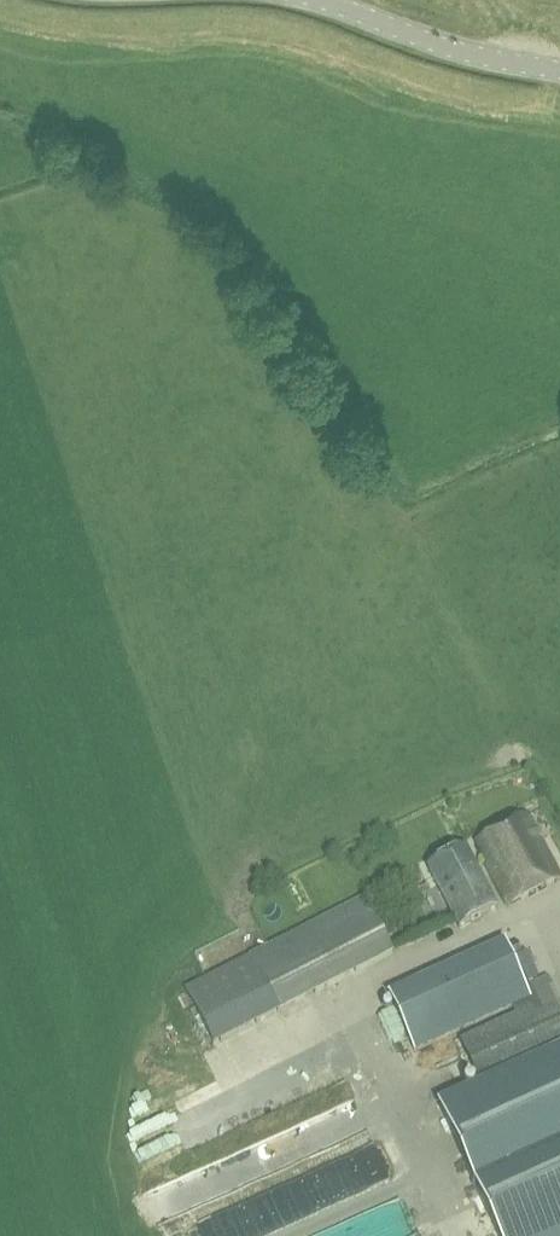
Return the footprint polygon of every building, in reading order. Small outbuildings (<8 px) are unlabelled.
[(559,877),(559,876),(526,813),(476,840),(489,864),(486,865),(508,905),(559,877)] [(458,925),(497,905),(466,844),(427,864),(458,925)] [(392,953),(364,899),(186,990),(214,1044),(392,953)] [(547,976),(527,985),(506,937),(390,990),(415,1045),(512,1001),(517,1013),(420,1057),(501,1235),(559,1235),(559,1005),(547,976)] [(317,1060),(324,1074),(344,1064),(337,1050),(317,1060)] [(310,1053),(166,1108),(176,1133),(320,1079),(310,1053)] [(252,1140),(141,1186),(153,1214),(207,1191),(208,1193),(244,1177),(245,1180),(265,1172),(260,1162),(304,1143),(292,1117),(250,1135),(252,1140)] [(306,1198),(291,1170),(272,1179),(287,1208),(306,1198)] [(279,1224),(268,1190),(191,1215),(198,1235),(244,1235),(279,1224)]
